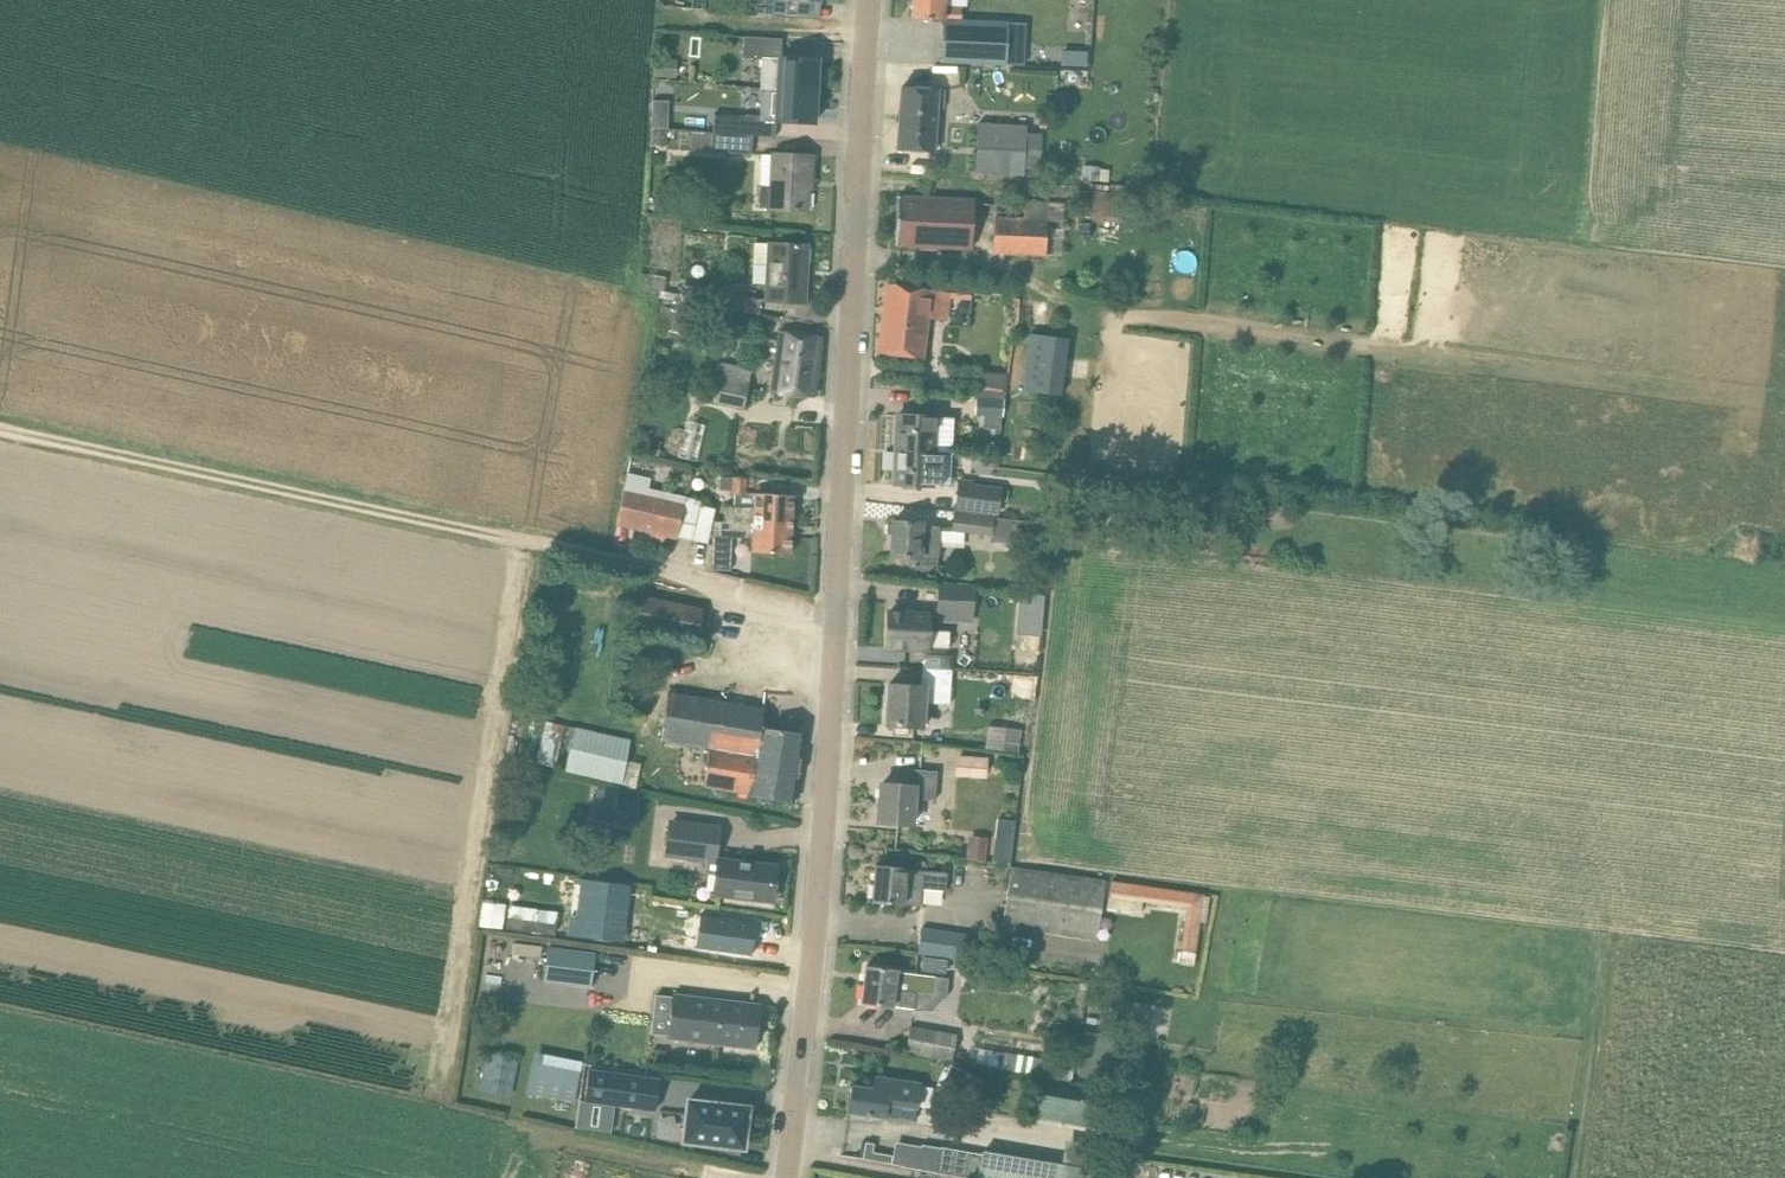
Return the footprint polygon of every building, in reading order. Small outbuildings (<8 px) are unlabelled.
[(756,11),(757,0),(739,0),(738,10),(756,11)] [(778,0),(757,0),(756,11),(777,13),(778,0)] [(912,19),(946,20),(963,21),(963,20),(964,8),(947,7),(948,0),(913,0),(912,19)] [(1009,23),(963,20),(963,21),(946,20),(943,63),(1007,66),(1009,23)] [(778,89),(816,91),(818,59),(782,57),(783,38),(746,36),(744,58),(762,59),(760,89),(762,89),(778,90),(778,89)] [(1062,51),(1062,65),(1087,66),(1087,52),(1062,51)] [(676,78),(678,59),(655,58),(654,77),(676,78)] [(946,89),(902,87),(898,150),(933,153),(935,109),(945,110),(946,89)] [(778,89),(778,90),(762,89),(760,120),(815,123),(816,91),(778,89)] [(712,132),(752,135),(754,116),(713,115),(713,119),(712,132)] [(652,118),(652,128),(668,128),(668,117),(652,118)] [(979,122),(976,177),(1025,179),(1025,175),(1027,132),(1028,124),(979,122)] [(652,128),(650,145),(666,146),(668,130),(652,128)] [(751,154),(752,135),(712,132),(711,151),(751,154)] [(813,156),(775,153),(773,185),(759,185),(759,207),(773,207),(773,208),(806,211),(808,189),(804,189),(805,179),(812,179),(813,156)] [(662,165),(663,155),(652,154),(651,163),(662,165)] [(1084,183),(1100,183),(1100,169),(1084,169),(1084,183)] [(1066,188),(1045,187),(1044,209),(997,207),(995,254),(1064,257),(1066,188)] [(655,188),(654,205),(669,206),(670,189),(655,188)] [(1088,188),(1083,218),(1126,225),(1130,198),(1113,196),(1113,192),(1088,188)] [(975,201),(898,196),(896,245),(973,248),(975,201)] [(806,302),(808,246),(755,244),(755,266),(766,266),(765,301),(806,302)] [(719,307),(721,293),(682,287),(681,295),(665,292),(667,280),(653,277),(650,295),(719,307)] [(950,292),(887,284),(880,353),(923,358),(927,316),(947,318),(950,292)] [(761,299),(721,293),(719,307),(759,314),(761,299)] [(691,311),(662,305),(657,329),(687,334),(691,311)] [(1022,391),(1061,396),(1069,338),(1030,332),(1022,391)] [(822,337),(776,334),(773,388),(814,394),(822,337)] [(751,369),(720,363),(713,402),(743,407),(751,369)] [(1005,395),(977,393),(977,397),(975,397),(974,416),(1003,417),(1005,395)] [(897,452),(944,455),(952,455),(954,435),(955,419),(936,418),(898,415),(897,452)] [(942,485),(944,455),(897,452),(895,484),(932,487),(932,485),(942,485)] [(746,492),(748,477),(724,474),(722,491),(732,492),(732,505),(722,505),(722,519),(792,522),(794,495),(746,492)] [(1003,489),(970,485),(968,497),(956,495),(954,511),(1000,516),(1003,489)] [(685,500),(625,487),(617,523),(677,536),(680,523),(696,526),(702,501),(685,497),(685,500)] [(923,522),(893,521),(891,557),(916,559),(916,570),(939,571),(940,541),(964,543),(964,532),(1020,538),(1021,524),(953,515),(951,530),(940,530),(940,526),(923,526),(923,522)] [(722,520),(714,520),(713,536),(753,538),(752,552),(790,554),(792,522),(722,519),(722,520)] [(973,611),(974,586),(937,585),(937,610),(973,611)] [(644,596),(638,628),(696,639),(703,607),(644,596)] [(930,632),(931,612),(889,612),(887,647),(951,650),(951,633),(930,632)] [(950,706),(952,671),(924,668),(922,687),(889,684),(886,725),(926,727),(928,704),(950,706)] [(765,708),(669,692),(661,740),(711,748),(704,786),(752,793),(752,796),(794,802),(804,734),(762,729),(765,708)] [(547,721),(536,764),(635,789),(639,765),(626,763),(630,741),(635,742),(636,732),(612,727),(611,734),(547,721)] [(1007,729),(1005,750),(1020,751),(1021,730),(1007,729)] [(956,755),(955,776),(987,778),(988,757),(956,755)] [(910,787),(882,784),(879,822),(912,826),(914,799),(934,801),(937,771),(911,769),(910,787)] [(616,825),(633,827),(636,802),(619,800),(616,825)] [(717,894),(772,900),(776,866),(754,864),(716,859),(715,859),(719,829),(719,827),(669,822),(664,856),(679,858),(707,862),(705,872),(706,873),(715,874),(715,875),(712,893),(717,894)] [(988,837),(968,835),(966,858),(985,861),(988,837)] [(994,851),(993,861),(1011,863),(1013,853),(994,851)] [(905,867),(876,865),(872,902),(904,904),(921,906),(922,889),(946,891),(947,872),(905,869),(905,867)] [(1105,880),(1011,867),(1004,925),(1097,939),(1105,880)] [(568,935),(621,941),(627,885),(575,879),(568,935)] [(1109,897),(1186,908),(1181,951),(1196,953),(1200,922),(1204,896),(1204,894),(1112,881),(1109,897)] [(1204,896),(1200,922),(1209,924),(1213,897),(1204,896)] [(508,915),(506,930),(555,935),(557,921),(508,915)] [(701,916),(696,948),(753,956),(757,923),(701,916)] [(955,933),(922,928),(918,953),(964,960),(967,940),(954,938),(955,933)] [(545,980),(594,986),(599,951),(549,945),(545,980)] [(1195,963),(1196,953),(1181,951),(1180,961),(1195,963)] [(897,970),(866,966),(862,1002),(916,1007),(918,990),(932,991),(934,974),(897,970)] [(756,1048),(761,1005),(676,997),(671,1040),(756,1048)] [(1114,1004),(1102,1003),(1101,1019),(1113,1020),(1114,1004)] [(953,1058),(957,1034),(911,1026),(908,1051),(953,1058)] [(1089,1030),(1080,1074),(1112,1080),(1120,1036),(1089,1030)] [(582,1062),(535,1052),(526,1094),(574,1103),(582,1062)] [(1050,1062),(1000,1052),(999,1067),(1048,1078),(1072,1082),(1076,1056),(1052,1052),(1050,1062)] [(479,1089),(511,1095),(518,1060),(486,1054),(479,1089)] [(985,1078),(966,1069),(952,1098),(971,1107),(985,1078)] [(590,1077),(586,1109),(657,1116),(661,1084),(590,1077)] [(874,1089),(852,1086),(848,1112),(910,1121),(915,1082),(875,1077),(874,1089)] [(1106,1089),(1045,1080),(1040,1115),(1100,1125),(1106,1089)] [(752,1108),(694,1105),(690,1144),(748,1150),(752,1108)] [(907,1143),(901,1168),(970,1177),(1089,1177),(1091,1169),(1054,1164),(1053,1166),(997,1155),(998,1154),(907,1143)]
